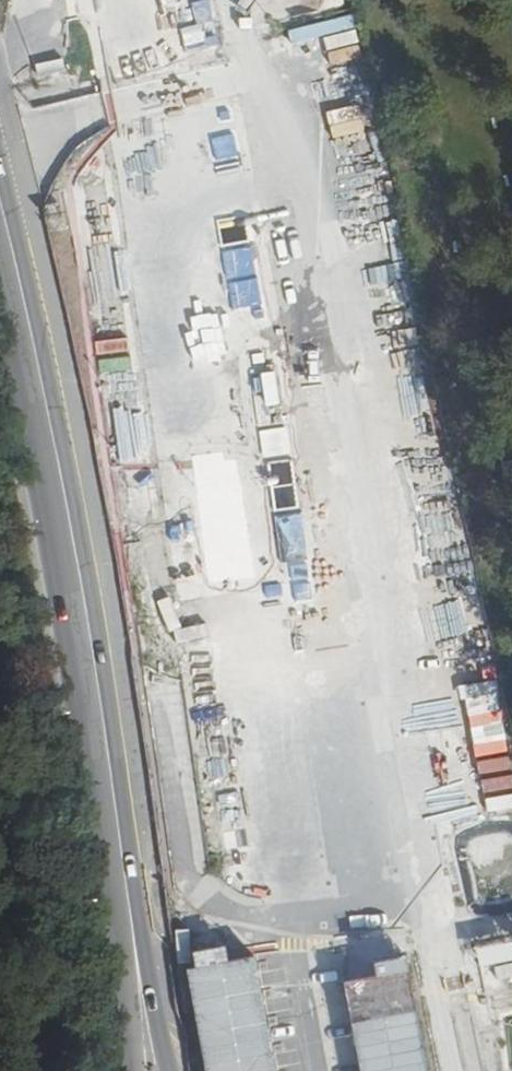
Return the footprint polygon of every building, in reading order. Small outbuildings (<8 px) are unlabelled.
[(481,996),(511,995),(511,940),(480,941),(481,996)] [(339,978),(354,1070),(429,1070),(409,950),(366,958),(369,973),(339,978)]
